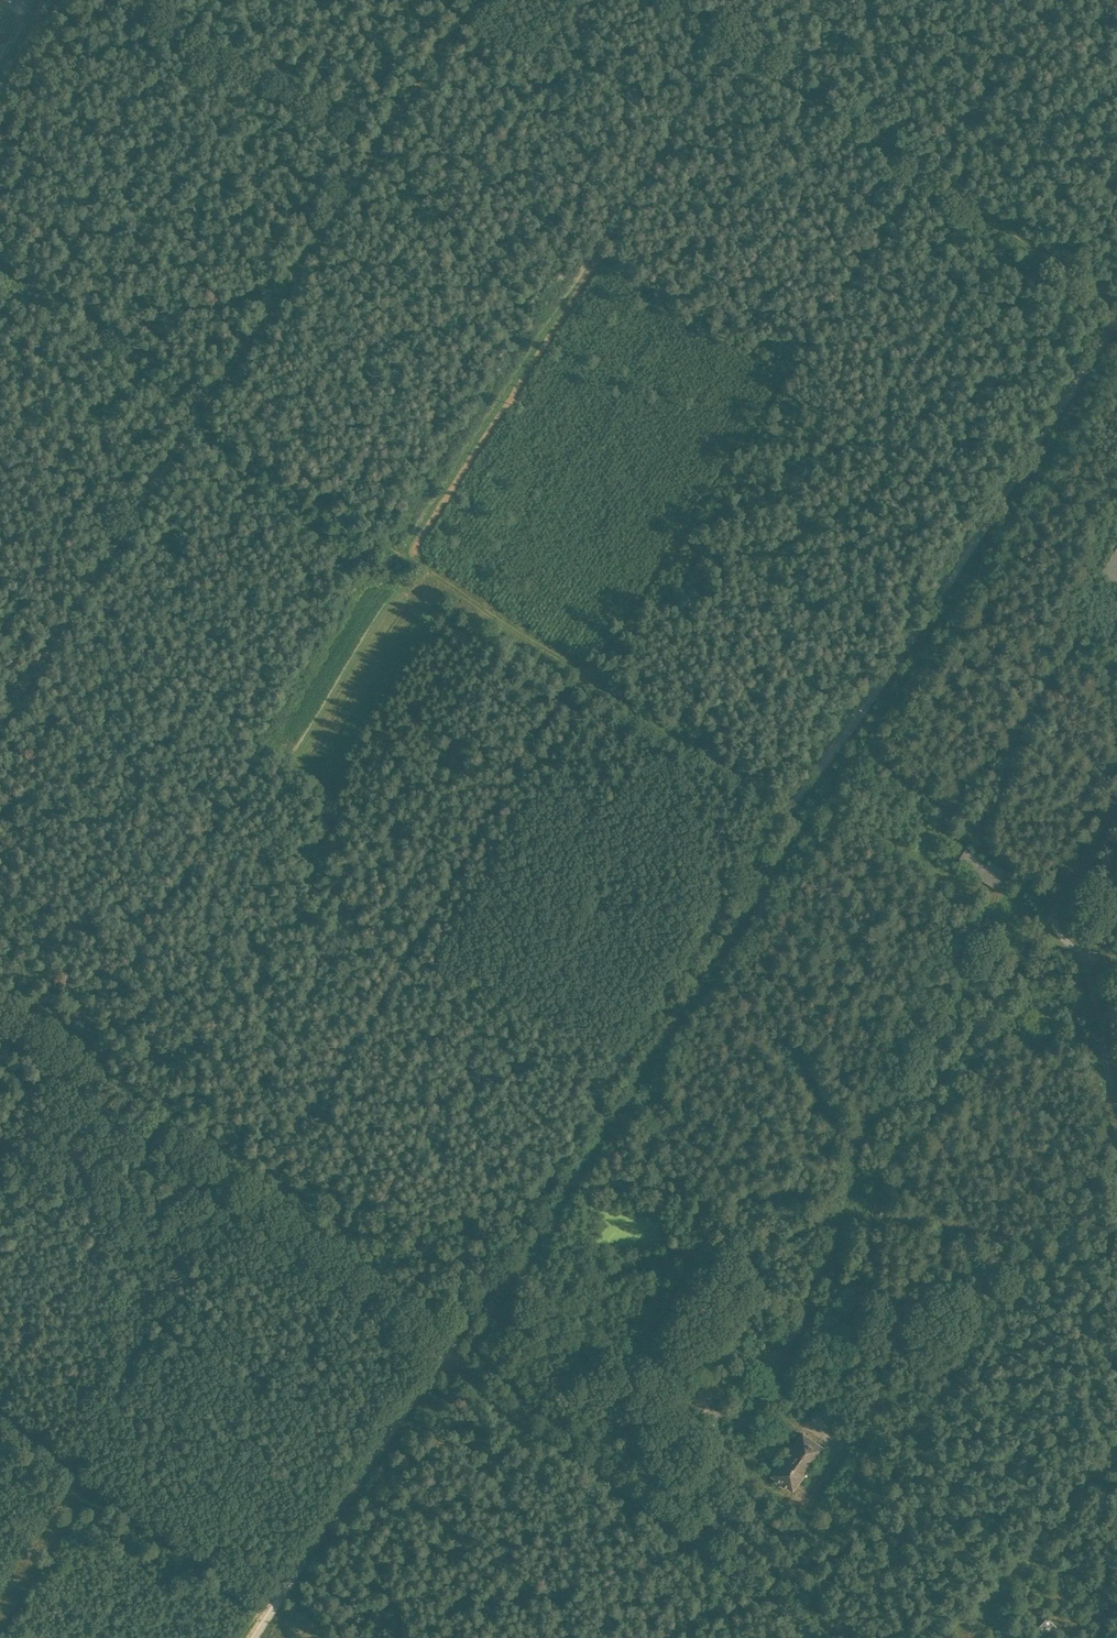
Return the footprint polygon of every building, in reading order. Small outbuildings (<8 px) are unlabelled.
[(1102,575),(1116,585),(1116,553),(1102,575)] [(943,833),(935,844),(949,854),(957,842),(943,833)] [(1013,874),(969,845),(958,862),(1002,890),(1013,874)] [(807,1432),(775,1477),(797,1492),(828,1448),(807,1432)] [(1037,1633),(1043,1637),(1051,1637),(1062,1625),(1051,1616),(1037,1633)]
